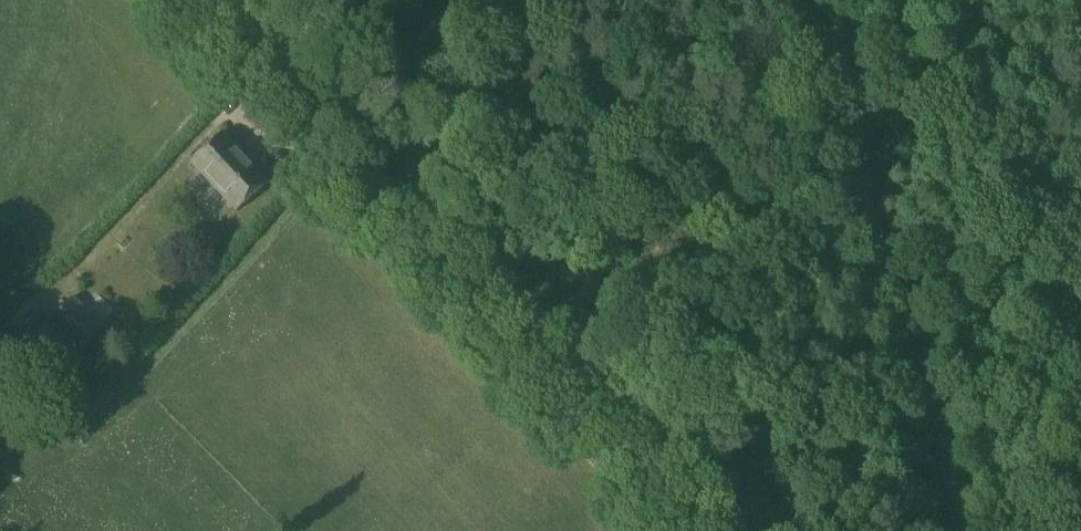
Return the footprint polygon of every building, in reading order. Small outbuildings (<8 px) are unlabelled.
[(269,182),(222,131),(190,161),(236,212),(269,182)]
